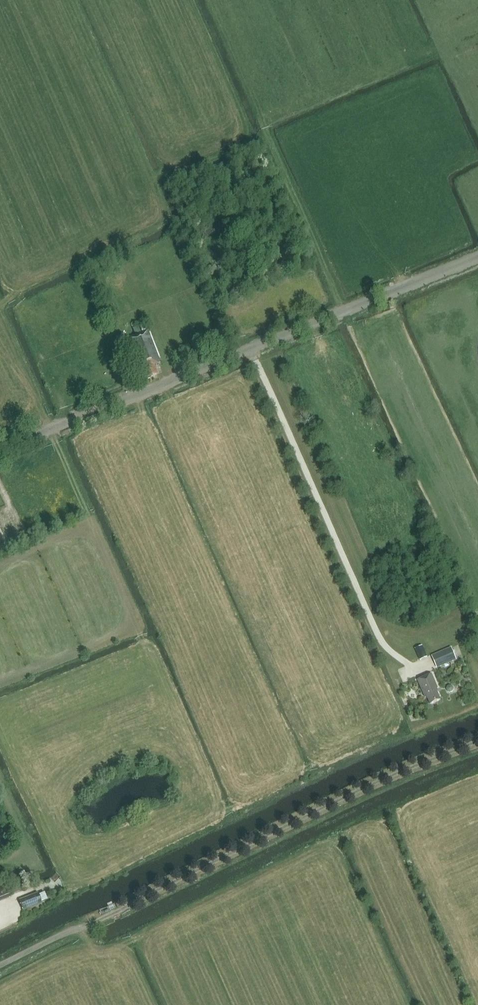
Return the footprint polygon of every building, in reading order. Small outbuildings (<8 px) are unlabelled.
[(154,365),(161,363),(148,330),(125,339),(137,369),(140,368),(144,379),(157,374),(154,365)] [(427,529),(424,519),(418,521),(422,531),(427,529)] [(415,649),(418,655),(426,652),(423,646),(415,649)] [(457,660),(451,647),(432,656),(437,668),(457,660)] [(428,696),(431,703),(441,699),(437,688),(438,688),(433,674),(418,679),(425,698),(428,696)] [(11,897),(6,885),(0,888),(0,901),(11,897)] [(47,900),(45,892),(39,895),(38,893),(19,900),(23,910),(42,903),(41,902),(47,900)]
